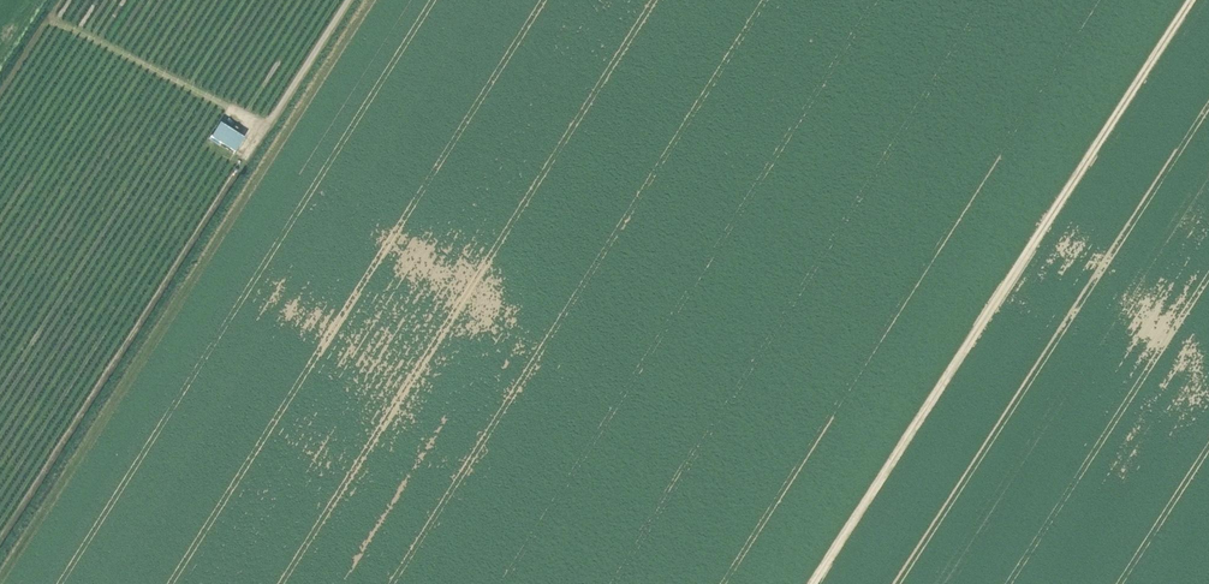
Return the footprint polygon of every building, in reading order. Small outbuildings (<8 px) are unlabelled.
[(245,134),(221,119),(209,137),(233,153),(245,134)]
